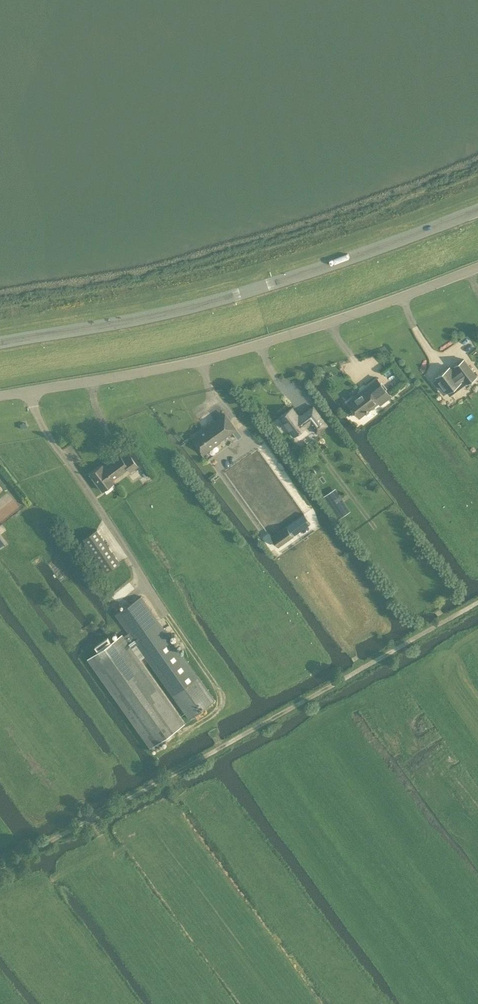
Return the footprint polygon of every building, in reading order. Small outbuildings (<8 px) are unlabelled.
[(450,394),(464,384),(461,381),(465,378),(468,382),(477,375),(464,358),(455,365),(456,367),(453,369),(450,366),(436,376),(438,378),(434,380),(439,388),(443,385),(450,394)] [(381,404),(392,395),(377,377),(366,385),(366,387),(348,401),(360,416),(379,402),(381,404)] [(292,407),(279,416),(294,436),(310,423),(317,432),(327,425),(313,406),(299,416),(292,407)] [(225,413),(203,429),(193,436),(204,452),(236,428),(225,413)] [(102,466),(91,473),(103,489),(114,481),(113,479),(129,467),(132,470),(137,465),(130,455),(123,460),(120,455),(105,466),(102,466)] [(339,501),(331,506),(340,518),(347,513),(339,501)] [(287,525),(272,536),(279,545),(294,535),(297,532),(291,523),(287,525)] [(106,572),(120,562),(97,529),(83,538),(106,572)] [(129,632),(137,644),(190,718),(215,701),(141,596),(115,614),(129,632)] [(123,635),(89,658),(151,745),(185,722),(133,647),(137,644),(129,632),(124,636),(123,635)]
